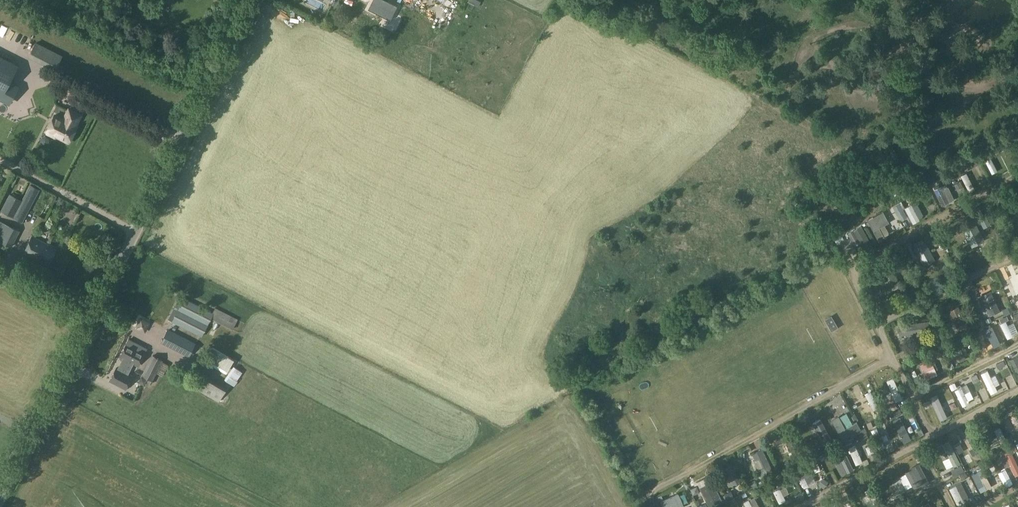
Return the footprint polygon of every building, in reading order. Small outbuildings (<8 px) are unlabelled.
[(369,1),(368,0),(363,0),(359,6),(363,9),(369,1)] [(390,20),(398,6),(386,0),(372,0),(368,9),(390,20)] [(443,2),(447,9),(452,6),(449,0),(447,0),(443,2)] [(366,15),(356,9),(349,23),(359,29),(366,15)] [(789,24),(793,24),(792,11),(782,12),(783,30),(789,30),(789,24)] [(722,25),(719,17),(707,21),(709,29),(722,25)] [(641,20),(636,22),(642,33),(646,31),(641,20)] [(667,47),(676,36),(670,32),(662,42),(667,47)] [(764,36),(749,43),(752,48),(766,41),(764,36)] [(818,43),(827,54),(832,51),(824,39),(818,43)] [(56,71),(64,55),(36,42),(29,58),(56,71)] [(0,57),(0,98),(9,103),(17,87),(8,82),(17,66),(0,57)] [(727,74),(737,67),(734,62),(724,69),(727,74)] [(753,81),(768,88),(771,81),(756,75),(753,81)] [(829,83),(835,94),(841,91),(834,80),(829,83)] [(946,105),(954,102),(949,88),(941,91),(946,105)] [(76,125),(81,114),(69,108),(64,119),(55,115),(47,131),(48,131),(47,133),(56,137),(58,136),(69,142),(77,126),(76,125)] [(921,112),(923,122),(929,121),(927,110),(921,112)] [(48,147),(52,140),(44,136),(41,143),(48,147)] [(29,150),(24,159),(37,165),(41,157),(29,150)] [(993,161),(1000,158),(997,153),(990,157),(989,155),(983,158),(993,178),(1000,175),(993,161)] [(973,170),(967,173),(964,167),(959,169),(969,189),(974,186),(972,181),(977,178),(973,170)] [(942,190),(947,187),(944,181),(932,187),(942,206),(949,202),(942,190)] [(23,222),(40,189),(30,184),(29,186),(22,183),(15,195),(10,192),(0,210),(23,222)] [(921,216),(923,215),(916,203),(911,205),(905,208),(913,223),(919,220),(919,219),(921,217),(921,216)] [(884,224),(888,222),(883,212),(868,221),(878,241),(884,238),(883,236),(889,233),(884,224)] [(973,219),(961,226),(971,247),(984,240),(973,219)] [(20,230),(0,220),(0,242),(12,248),(20,230)] [(868,247),(871,244),(861,226),(857,228),(853,231),(851,231),(848,233),(855,244),(857,244),(860,242),(864,249),(868,247)] [(48,265),(57,248),(32,236),(24,253),(48,265)] [(934,258),(925,242),(914,248),(922,264),(934,258)] [(889,288),(898,284),(890,266),(881,271),(889,288)] [(981,296),(982,299),(979,301),(983,309),(986,308),(989,315),(1000,310),(992,292),(981,296)] [(202,337),(211,318),(232,330),(238,319),(215,308),(213,312),(180,296),(168,319),(202,337)] [(958,329),(966,326),(958,306),(949,310),(958,329)] [(1006,313),(1014,329),(1017,327),(1017,326),(1010,310),(1006,313)] [(831,330),(837,327),(831,316),(825,320),(831,330)] [(997,320),(1001,335),(1011,332),(1007,317),(997,320)] [(144,332),(146,321),(135,319),(133,331),(144,332)] [(926,320),(904,323),(905,333),(928,330),(926,320)] [(991,326),(985,329),(993,347),(1000,344),(991,326)] [(189,356),(196,343),(168,329),(161,342),(189,356)] [(959,347),(967,342),(965,337),(951,345),(960,361),(965,359),(959,347)] [(139,349),(141,345),(129,339),(120,356),(124,358),(119,368),(117,367),(110,381),(126,389),(133,375),(129,373),(134,363),(137,365),(144,351),(139,349)] [(226,373),(234,359),(212,347),(205,361),(226,373)] [(930,350),(934,357),(940,354),(936,347),(930,350)] [(163,376),(169,364),(163,361),(163,360),(152,355),(142,375),(153,380),(154,378),(158,381),(161,375),(163,376)] [(1010,359),(1017,376),(1017,355),(1010,359)] [(926,379),(937,374),(931,360),(920,365),(926,379)] [(998,374),(1006,372),(1005,365),(997,367),(998,374)] [(237,380),(242,372),(234,366),(224,379),(235,386),(239,381),(237,380)] [(990,369),(978,375),(987,393),(999,387),(990,369)] [(196,384),(194,387),(219,402),(223,394),(228,386),(203,371),(201,375),(196,373),(191,382),(196,384)] [(961,385),(955,388),(966,408),(972,405),(964,391),(972,387),(969,382),(962,386),(961,385)] [(866,417),(880,409),(868,385),(863,387),(872,405),(862,409),(866,417)] [(1006,389),(993,397),(997,402),(1009,395),(1006,389)] [(834,408),(841,404),(836,393),(828,396),(834,408)] [(897,413),(891,416),(901,440),(907,437),(897,413)] [(856,422),(845,429),(838,417),(832,420),(842,439),(860,429),(856,422)] [(823,442),(831,438),(820,419),(812,423),(823,442)] [(792,454),(800,451),(792,434),(784,437),(792,454)] [(973,435),(966,439),(978,461),(985,458),(973,435)] [(856,452),(860,450),(857,444),(848,449),(855,463),(860,461),(856,452)] [(739,448),(743,454),(749,450),(745,445),(739,448)] [(763,475),(773,471),(762,449),(753,454),(763,475)] [(951,449),(946,451),(955,470),(960,467),(951,449)] [(824,453),(819,456),(826,474),(832,471),(824,453)] [(1005,456),(1015,476),(1017,474),(1017,466),(1011,453),(1005,456)] [(915,491),(923,487),(922,485),(929,482),(919,463),(910,467),(911,469),(905,472),(915,491)] [(988,464),(984,469),(989,473),(993,468),(988,464)] [(732,465),(726,468),(734,485),(740,482),(732,465)] [(806,465),(795,470),(804,488),(809,485),(804,476),(810,473),(806,465)] [(980,478),(985,476),(982,470),(977,473),(977,472),(972,475),(980,492),(986,489),(980,478)] [(967,474),(962,477),(967,483),(971,480),(967,474)] [(713,481),(700,488),(709,506),(722,501),(713,481)] [(778,485),(773,488),(781,502),(786,500),(778,485)] [(961,487),(951,492),(959,506),(964,504),(959,495),(964,493),(961,487)] [(865,491),(873,506),(875,506),(878,505),(870,489),(865,491)] [(661,501),(663,506),(684,506),(682,504),(687,502),(684,493),(679,496),(678,493),(661,501)] [(893,506),(904,500),(901,494),(890,500),(893,506)] [(754,505),(751,498),(743,502),(746,506),(752,506),(754,505)] [(982,505),(979,498),(963,506),(978,506),(982,505)]
